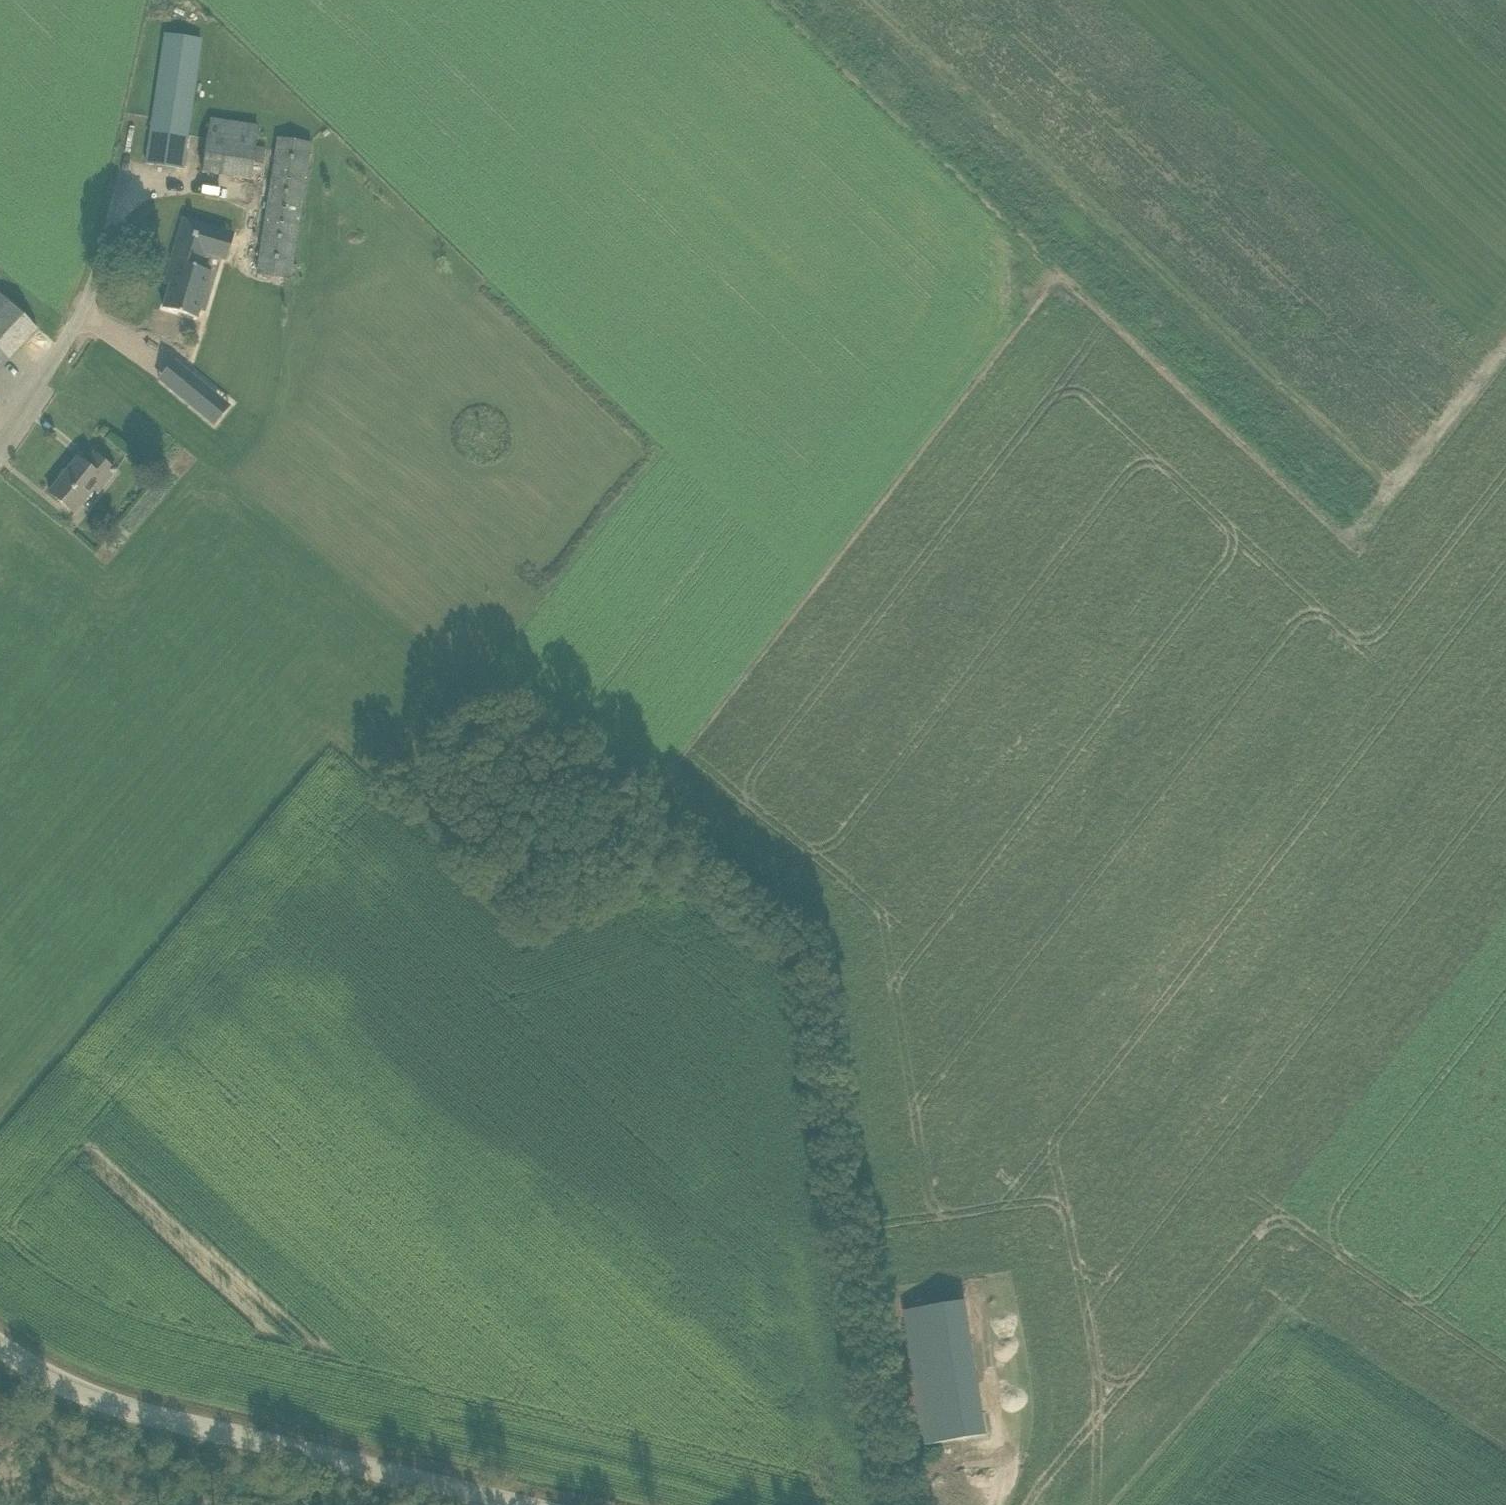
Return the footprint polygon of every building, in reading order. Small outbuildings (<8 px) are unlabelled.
[(146,163),(182,168),(202,40),(165,35),(146,163)] [(256,147),(259,125),(210,118),(201,174),(251,181),(253,163),(263,164),(266,148),(256,147)] [(277,138),(257,273),(290,278),(311,143),(277,138)] [(223,230),(183,218),(164,281),(170,283),(162,308),(197,319),(202,301),(206,303),(208,297),(207,297),(214,275),(198,270),(203,254),(215,257),(223,230)] [(37,328),(0,294),(0,368),(37,328)] [(49,492),(74,513),(101,479),(105,483),(115,471),(93,453),(84,464),(77,458),(49,492)] [(904,1311),(926,1445),(986,1435),(965,1301),(904,1311)]
